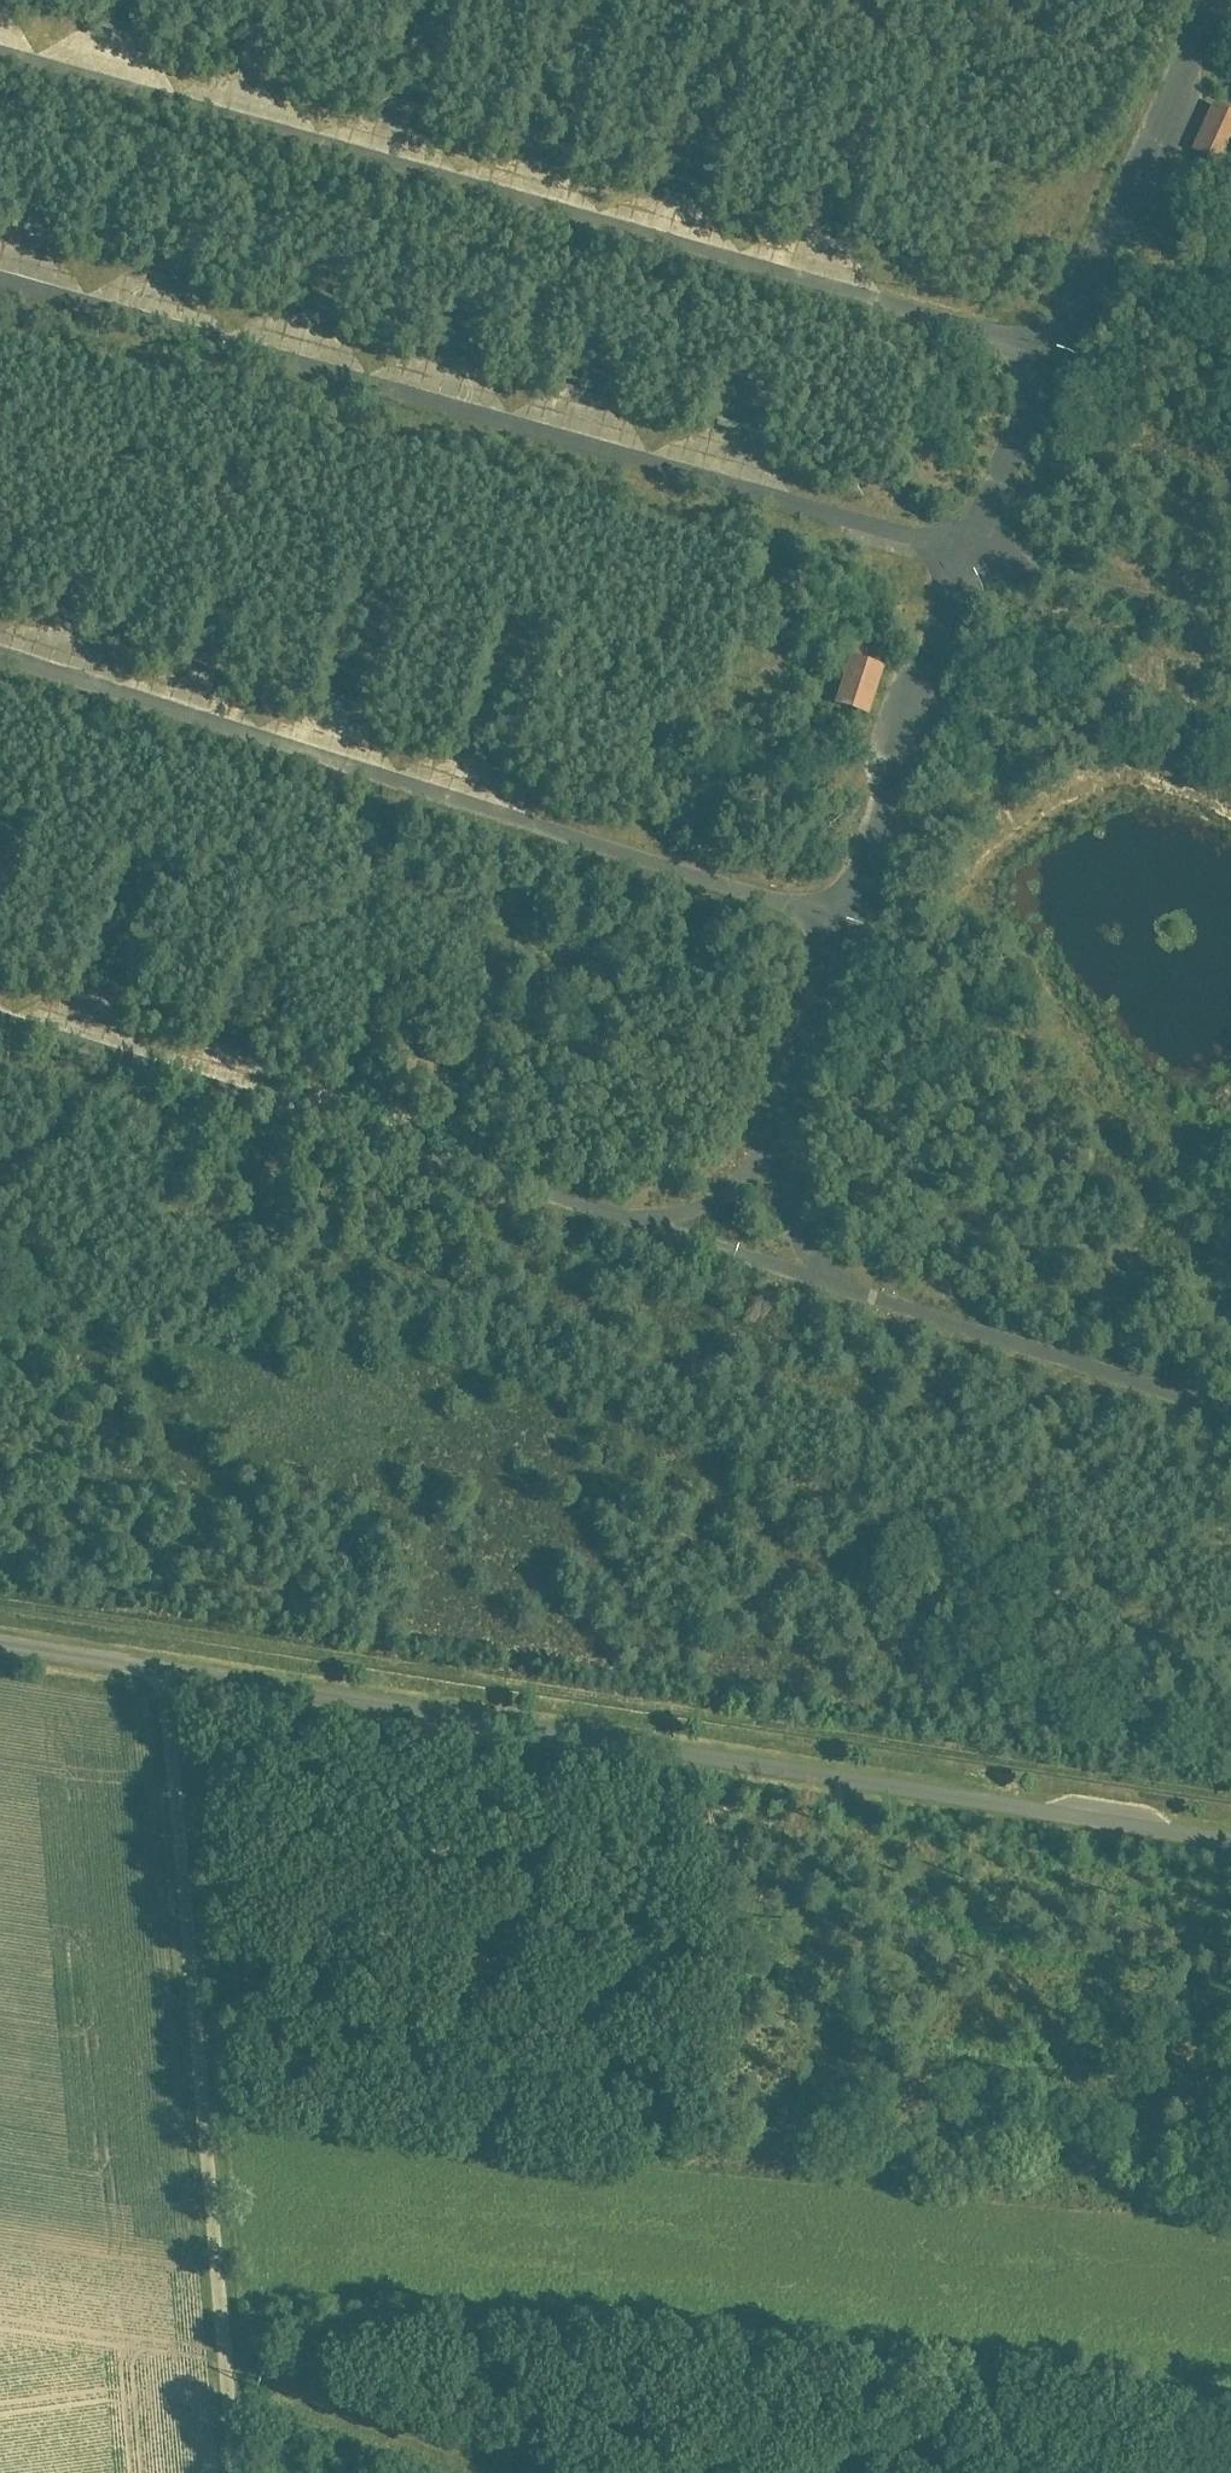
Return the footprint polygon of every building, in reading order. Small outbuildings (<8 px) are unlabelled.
[(1230,155),(1230,111),(1217,104),(1184,170),(1216,185),(1230,155)] [(856,659),(840,707),(873,719),(890,670),(856,659)]
